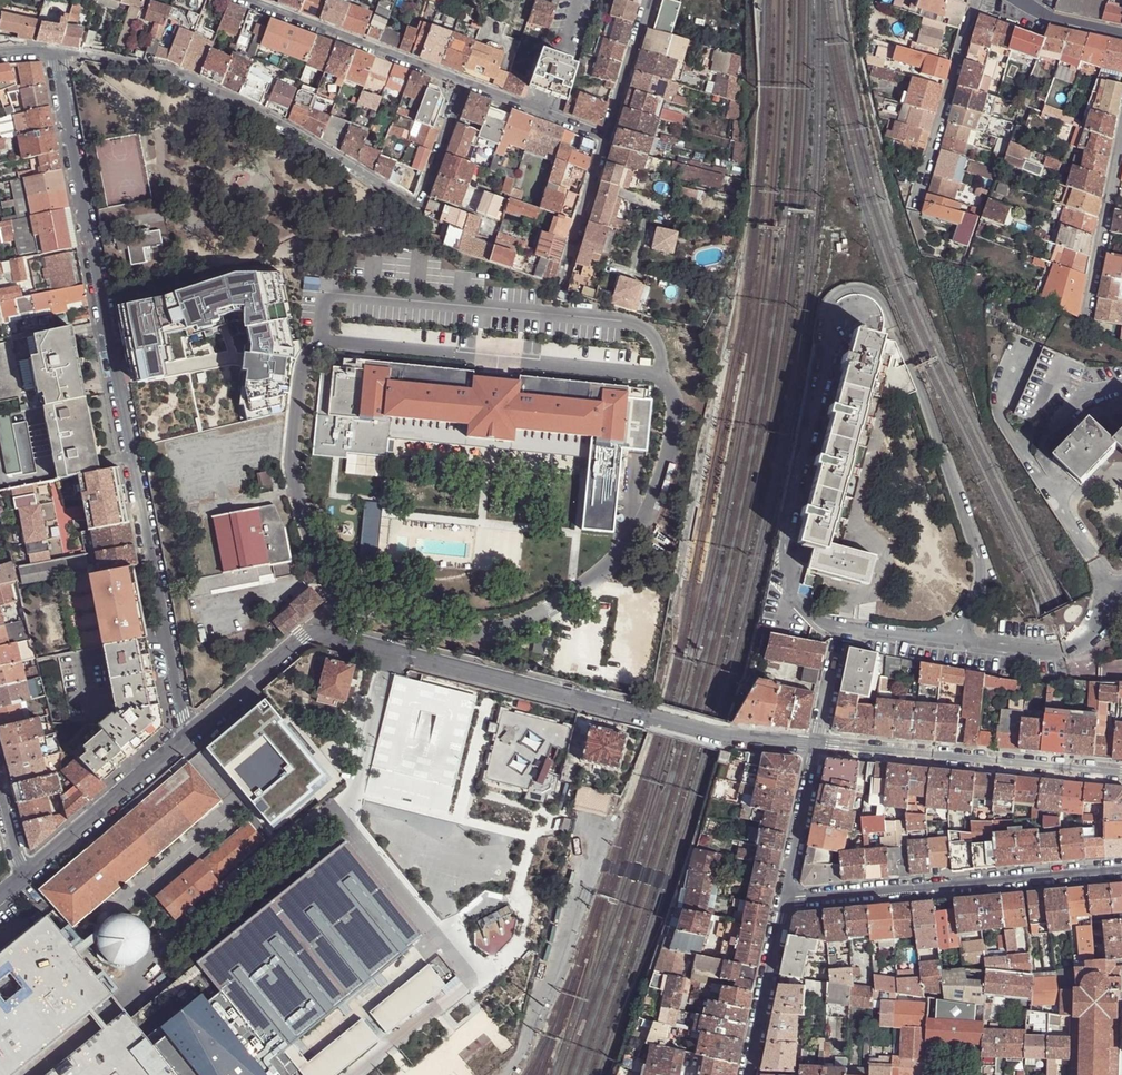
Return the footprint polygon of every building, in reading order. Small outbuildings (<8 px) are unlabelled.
[(33,42),(39,23),(35,22),(38,14),(13,8),(10,2),(4,0),(2,0),(0,0),(0,14),(2,15),(0,26),(0,31),(8,33),(19,35),(18,40),(33,42)] [(117,12),(120,3),(108,0),(97,0),(96,6),(117,12)] [(141,10),(144,0),(121,0),(120,3),(141,10)] [(278,4),(289,8),(299,12),(304,0),(279,0),(278,4)] [(299,12),(308,15),(320,20),(328,0),(304,0),(299,12)] [(320,20),(329,23),(341,28),(349,6),(351,0),(328,0),(320,20)] [(394,3),(385,0),(379,0),(377,7),(391,13),(394,3)] [(551,5),(535,0),(528,22),(549,29),(557,7),(551,5)] [(612,18),(616,19),(632,24),(633,19),(637,6),(625,2),(626,0),(617,0),(612,18)] [(670,36),(679,4),(666,0),(662,0),(656,20),(653,31),(659,33),(670,36)] [(911,9),(941,18),(944,6),(943,5),(945,0),(914,0),(911,9)] [(951,0),(945,0),(943,5),(944,6),(941,18),(942,18),(944,13),(962,18),(966,5),(951,0)] [(1103,22),(1108,5),(1110,0),(1059,0),(1055,12),(1079,17),(1103,22)] [(146,54),(155,57),(158,49),(159,43),(172,2),(170,1),(167,8),(155,5),(150,3),(144,21),(154,25),(149,40),(150,40),(146,54)] [(229,4),(219,29),(236,36),(246,10),(236,6),(229,4)] [(84,32),(71,30),(72,24),(77,25),(81,7),(73,5),(69,19),(61,46),(72,48),(80,49),(84,32)] [(1108,5),(1103,22),(1115,25),(1121,26),(1121,9),(1108,5)] [(371,14),(349,6),(341,28),(345,29),(358,34),(363,36),(369,22),(371,14)] [(387,23),(391,13),(377,7),(371,23),(366,37),(373,40),(380,42),(383,33),(385,28),(387,23)] [(595,13),(588,34),(591,35),(598,14),(595,13)] [(61,46),(69,19),(63,17),(62,17),(60,16),(59,19),(61,20),(59,28),(42,25),(37,42),(45,43),(61,46)] [(970,44),(958,86),(978,92),(982,77),(985,68),(992,45),(998,22),(991,20),(986,18),(979,16),(970,44)] [(259,45),(306,64),(316,37),(305,32),(281,23),(269,19),(265,29),(259,45)] [(616,19),(611,37),(608,36),(607,40),(625,45),(628,35),(632,24),(616,19)] [(471,25),(479,29),(481,24),(473,21),(471,25)] [(1005,25),(998,22),(992,45),(1010,50),(1017,29),(1005,25)] [(397,26),(387,23),(385,28),(395,32),(397,26)] [(420,32),(408,28),(400,50),(406,52),(410,53),(414,42),(416,43),(414,49),(422,52),(432,26),(423,23),(420,32)] [(253,35),(255,36),(248,55),(254,58),(259,45),(265,29),(256,25),(253,35)] [(915,41),(911,51),(927,56),(930,45),(936,47),(942,48),(943,45),(946,32),(923,25),(919,42),(915,41)] [(450,33),(432,26),(422,52),(420,58),(430,61),(441,65),(453,34),(452,34),(450,33)] [(1049,26),(1044,38),(1045,39),(1040,50),(1062,55),(1070,31),(1059,28),(1049,26)] [(182,31),(178,29),(176,33),(178,34),(168,62),(170,62),(180,67),(192,36),(182,31)] [(1028,33),(1017,29),(1010,50),(1037,60),(1037,58),(1040,50),(1045,39),(1044,38),(1028,33)] [(88,50),(92,51),(97,32),(89,30),(87,36),(83,49),(88,50)] [(1080,33),(1070,31),(1062,55),(1082,61),(1091,35),(1080,33)] [(176,33),(169,52),(164,51),(158,49),(155,57),(155,59),(162,61),(168,62),(178,34),(176,33)] [(400,39),(383,33),(380,42),(388,46),(397,49),(400,39)] [(679,62),(686,41),(670,36),(659,33),(652,54),(675,61),(679,62)] [(122,46),(130,49),(133,37),(126,34),(122,46)] [(457,71),(462,73),(464,68),(474,42),(453,34),(441,65),(445,67),(457,71)] [(1101,37),(1091,35),(1082,61),(1102,68),(1112,39),(1101,37)] [(200,77),(213,45),(203,41),(192,36),(180,67),(189,71),(200,77)] [(305,66),(325,73),(335,44),(322,39),(316,37),(306,64),(305,66)] [(604,39),(599,58),(620,64),(622,55),(625,45),(607,40),(604,39)] [(1112,39),(1102,68),(1121,72),(1121,41),(1112,39)] [(486,46),(474,42),(464,68),(484,75),(494,79),(497,80),(501,71),(498,70),(504,53),(486,46)] [(487,44),(486,46),(504,53),(505,51),(503,47),(501,46),(493,43),(490,42),(489,43),(487,44)] [(336,83),(341,85),(343,80),(343,79),(354,51),(341,46),(335,44),(325,73),(338,78),(336,83)] [(213,45),(200,77),(211,82),(220,86),(230,60),(213,52),(216,47),(213,45)] [(949,62),(953,49),(943,45),(942,48),(936,47),(933,57),(949,62)] [(572,57),(543,46),(542,50),(571,60),(572,57)] [(944,80),(949,62),(933,57),(927,56),(911,51),(895,47),(891,59),(921,68),(920,74),(944,80)] [(420,58),(422,52),(414,49),(412,54),(420,58)] [(545,93),(568,101),(571,91),(574,80),(578,67),(570,64),(571,60),(542,50),(532,77),(528,86),(545,93)] [(711,71),(718,73),(735,78),(740,57),(716,50),(711,71)] [(1062,55),(1040,50),(1037,58),(1059,63),(1059,61),(1062,55)] [(343,79),(364,87),(365,86),(375,59),(357,52),(354,51),(343,79)] [(669,81),(675,61),(652,54),(641,51),(637,62),(634,72),(669,81)] [(229,91),(239,95),(249,70),(251,64),(232,55),(230,60),(220,86),(229,91)] [(1082,61),(1062,55),(1059,61),(1080,68),(1082,61)] [(593,77),(614,82),(616,75),(620,64),(599,58),(596,65),(596,68),(593,77)] [(365,86),(383,93),(386,86),(394,66),(379,60),(375,59),(365,86)] [(30,64),(15,65),(16,70),(18,69),(23,90),(45,86),(43,74),(41,63),(30,64)] [(705,76),(707,70),(705,70),(685,63),(683,69),(705,76)] [(18,92),(16,86),(8,65),(0,67),(0,92),(7,90),(8,94),(18,92)] [(404,93),(412,72),(398,67),(394,66),(386,86),(404,93)] [(908,84),(910,77),(872,66),(870,75),(906,86),(908,84)] [(1028,84),(1033,69),(1026,66),(1020,81),(1028,84)] [(251,101),(260,105),(269,80),(249,70),(239,95),(251,101)] [(492,85),(504,89),(510,75),(501,71),(497,80),(494,79),(492,85)] [(415,74),(412,72),(404,93),(403,96),(421,103),(428,84),(430,79),(415,74)] [(663,101),(669,81),(634,72),(631,81),(628,91),(663,101)] [(740,102),(740,80),(735,78),(718,73),(712,94),(740,102)] [(512,92),(524,97),(528,86),(532,77),(528,76),(527,81),(510,75),(504,89),(512,92)] [(935,113),(942,86),(912,77),(904,104),(935,113)] [(982,77),(978,92),(986,94),(991,80),(982,77)] [(1121,98),(1121,85),(1098,79),(1083,122),(1081,127),(1085,129),(1114,140),(1121,101),(1121,98)] [(279,107),(288,110),(296,90),(275,82),(268,103),(279,107)] [(438,88),(428,84),(421,103),(416,116),(413,122),(417,123),(422,125),(433,129),(444,101),(438,88)] [(294,123),(303,128),(311,110),(315,99),(316,96),(318,91),(304,86),(302,85),(300,92),(297,91),(295,98),(297,99),(296,104),(290,117),(288,117),(287,119),(294,123)] [(47,95),(45,86),(23,90),(20,91),(24,110),(24,113),(50,108),(47,95)] [(958,86),(953,105),(979,114),(981,114),(986,94),(978,92),(958,86)] [(600,126),(607,105),(571,91),(568,101),(564,112),(600,126)] [(657,119),(663,101),(628,91),(626,98),(622,109),(657,119)] [(371,111),(376,113),(381,99),(371,95),(371,96),(362,93),(357,106),(371,111)] [(460,118),(481,126),(489,107),(491,102),(480,98),(469,94),(460,118)] [(1043,108),(1046,99),(1036,95),(1032,109),(1042,112),(1043,108)] [(330,105),(334,106),(335,102),(316,96),(315,99),(321,101),(320,103),(330,106),(330,105)] [(672,103),(686,107),(688,101),(674,97),(672,103)] [(680,125),(686,107),(672,103),(670,102),(664,120),(672,122),(680,125)] [(896,122),(929,131),(935,113),(904,104),(901,116),(893,114),(891,120),(896,122)] [(953,105),(948,123),(969,130),(974,132),(979,114),(953,105)] [(13,115),(14,115),(13,110),(12,107),(3,110),(6,117),(13,115)] [(481,126),(467,163),(475,166),(488,171),(491,164),(495,153),(500,141),(509,115),(497,111),(489,107),(481,126)] [(52,119),(50,108),(24,113),(29,135),(54,130),(52,119)] [(1063,115),(1043,108),(1042,112),(1062,119),(1063,115)] [(413,122),(416,116),(398,109),(395,115),(413,122)] [(650,140),(657,119),(622,109),(619,120),(616,131),(650,140)] [(312,134),(321,139),(329,117),(311,110),(303,128),(312,134)] [(506,143),(523,149),(532,118),(520,113),(511,110),(509,115),(500,141),(506,143)] [(13,115),(6,117),(0,119),(0,142),(4,141),(18,137),(29,135),(24,113),(14,115),(13,115)] [(1083,122),(1063,115),(1062,119),(1081,127),(1083,122)] [(331,145),(340,151),(349,128),(350,125),(329,117),(321,139),(331,145)] [(555,159),(564,130),(547,124),(532,118),(523,149),(524,150),(555,161),(555,159)] [(994,118),(988,136),(997,138),(1007,141),(1009,142),(1010,142),(1016,124),(994,118)] [(743,142),(743,123),(740,121),(736,120),(734,139),(743,142)] [(926,141),(929,131),(896,122),(892,135),(896,137),(895,140),(904,142),(904,139),(918,143),(919,139),(926,141)] [(349,128),(367,135),(369,130),(350,123),(350,125),(349,128)] [(422,125),(417,123),(412,137),(416,139),(422,125)] [(948,123),(944,137),(965,143),(969,130),(948,123)] [(453,137),(446,155),(462,161),(475,131),(463,126),(461,125),(458,124),(453,137)] [(422,125),(416,139),(412,137),(409,144),(413,146),(414,146),(429,152),(433,143),(437,131),(433,129),(422,125)] [(393,138),(399,141),(403,131),(391,126),(387,136),(393,138)] [(350,157),(357,161),(362,148),(367,135),(349,128),(340,151),(350,157)] [(1112,150),(1114,140),(1085,129),(1079,148),(1086,151),(1110,159),(1112,150)] [(56,140),(54,130),(29,135),(18,137),(22,160),(38,157),(58,152),(56,140)] [(571,133),(564,130),(555,159),(586,171),(590,159),(595,142),(588,139),(582,137),(578,155),(566,150),(571,133)] [(645,156),(650,140),(616,131),(614,138),(611,147),(645,156)] [(892,135),(888,134),(886,140),(894,143),(895,140),(896,137),(892,135)] [(660,142),(668,144),(670,138),(660,135),(658,142),(660,142)] [(384,158),(393,138),(387,136),(380,156),(380,157),(384,158)] [(944,137),(940,150),(961,156),(965,143),(944,137)] [(1007,141),(997,138),(993,151),(1003,154),(1007,141)] [(743,147),(743,142),(734,139),(731,163),(742,166),(743,147)] [(500,141),(495,153),(501,156),(506,143),(500,141)] [(671,150),(672,145),(668,144),(660,142),(658,149),(668,152),(669,150),(671,150)] [(1003,163),(1040,176),(1043,168),(1025,161),(1025,162),(1013,158),(1015,154),(1029,159),(1032,151),(1010,143),(1003,163)] [(409,157),(415,160),(412,169),(417,171),(421,173),(425,163),(429,152),(414,146),(413,146),(409,157)] [(374,172),(380,157),(380,156),(368,151),(369,149),(366,147),(365,149),(362,148),(357,161),(367,167),(374,172)] [(638,172),(640,172),(645,156),(611,147),(609,153),(606,163),(623,168),(632,170),(638,172)] [(514,180),(508,199),(539,210),(547,185),(555,161),(524,150),(523,155),(515,180),(514,180)] [(940,150),(933,175),(953,181),(960,160),(961,156),(940,150)] [(993,151),(988,165),(998,168),(1003,154),(993,151)] [(1074,166),(1081,169),(1106,178),(1107,171),(1110,159),(1086,151),(1084,157),(1076,154),(1072,166),(1074,166)] [(60,161),(58,152),(38,157),(41,175),(62,170),(60,161)] [(443,163),(438,176),(467,187),(475,166),(467,163),(462,161),(446,155),(443,163)] [(640,172),(667,180),(668,176),(671,163),(645,156),(640,172)] [(1061,162),(1046,156),(1043,165),(1058,170),(1061,162)] [(393,173),(397,163),(384,158),(380,157),(374,172),(383,177),(396,186),(400,177),(393,173)] [(712,167),(711,169),(701,166),(701,164),(676,157),(675,164),(722,176),(723,170),(712,167)] [(557,188),(562,176),(568,178),(583,183),(584,178),(586,171),(555,159),(555,161),(547,185),(557,188)] [(619,187),(627,189),(632,170),(623,168),(606,163),(601,182),(619,187)] [(744,182),(722,176),(675,164),(671,163),(668,176),(695,183),(718,189),(717,193),(744,201),(744,182)] [(966,172),(988,179),(992,180),(996,171),(969,163),(966,172)] [(491,164),(488,171),(510,178),(514,180),(516,174),(491,164)] [(1081,169),(1074,166),(1068,187),(1078,190),(1102,199),(1104,190),(1106,178),(1081,169)] [(63,179),(62,170),(41,175),(37,176),(32,177),(27,178),(19,180),(11,182),(15,201),(41,195),(46,194),(65,190),(63,179)] [(933,175),(927,195),(947,200),(952,185),(959,186),(960,183),(953,181),(933,175)] [(996,181),(1007,185),(1008,180),(1001,178),(1001,175),(999,175),(996,181)] [(434,186),(430,196),(459,207),(467,187),(438,176),(434,186)] [(568,189),(564,188),(568,178),(562,176),(557,188),(564,190),(564,192),(567,193),(568,189)] [(503,199),(508,201),(508,199),(514,180),(510,178),(503,199)] [(988,179),(984,190),(985,190),(989,191),(992,180),(988,179)] [(594,202),(589,221),(606,226),(610,215),(615,198),(619,187),(601,182),(594,202)] [(557,188),(547,185),(539,210),(557,216),(560,205),(575,210),(577,203),(579,196),(567,193),(564,192),(564,190),(557,188)] [(952,185),(947,200),(954,202),(959,186),(952,185)] [(67,199),(65,190),(46,194),(47,199),(50,214),(69,210),(67,199)] [(989,191),(985,190),(981,200),(985,201),(989,191)] [(1078,190),(1076,193),(1071,191),(1065,206),(1071,209),(1073,210),(1098,219),(1099,211),(1102,199),(1078,190)] [(484,193),(476,213),(494,220),(502,199),(484,193)] [(42,200),(41,195),(15,201),(3,203),(5,213),(25,209),(24,207),(43,203),(42,200)] [(927,195),(925,203),(959,213),(961,204),(954,202),(947,200),(927,195)] [(624,200),(615,198),(610,215),(619,217),(624,200)] [(508,201),(503,214),(506,215),(507,212),(536,220),(539,210),(508,199),(508,201)] [(1003,225),(1009,207),(989,199),(982,218),(1003,225)] [(925,203),(922,214),(962,225),(955,242),(968,247),(979,218),(970,216),(959,213),(925,203)] [(1070,219),(1073,210),(1071,209),(1065,206),(1061,216),(1070,219)] [(468,215),(445,207),(439,222),(444,224),(450,226),(463,231),(468,215)] [(973,208),(970,216),(979,218),(982,210),(976,208),(973,208)] [(73,227),(69,210),(50,214),(42,215),(40,216),(42,223),(45,222),(49,243),(75,238),(73,227)] [(1035,216),(1046,219),(1047,213),(1037,210),(1035,216)] [(1063,226),(1067,227),(1094,237),(1096,228),(1098,219),(1073,210),(1070,219),(1061,216),(1058,224),(1063,226)] [(425,211),(423,216),(430,219),(432,214),(425,211)] [(1116,211),(1114,223),(1112,233),(1121,235),(1121,212),(1116,211)] [(456,251),(489,261),(495,241),(496,236),(475,229),(478,218),(468,214),(468,215),(463,231),(456,251)] [(908,214),(919,247),(926,244),(921,230),(913,216),(908,214)] [(11,222),(0,224),(0,237),(14,234),(18,256),(43,251),(41,245),(49,243),(45,222),(42,223),(40,216),(39,216),(11,222)] [(558,216),(552,235),(541,232),(534,254),(548,259),(558,263),(564,244),(571,221),(558,216)] [(1054,228),(1056,223),(1046,220),(1044,225),(1054,228)] [(580,248),(576,263),(583,265),(587,267),(592,252),(600,254),(608,229),(588,222),(580,248)] [(450,226),(444,224),(439,237),(445,239),(450,226)] [(131,262),(145,260),(143,245),(151,243),(152,245),(158,244),(158,242),(161,241),(158,225),(148,227),(148,226),(125,229),(131,262)] [(427,241),(456,251),(463,231),(450,226),(445,239),(439,237),(427,230),(427,241)] [(1092,249),(1094,237),(1067,227),(1063,226),(1056,244),(1065,247),(1090,256),(1092,249)] [(607,257),(614,231),(608,229),(600,254),(607,257)] [(650,249),(670,254),(675,235),(654,230),(650,249)] [(517,249),(521,250),(521,249),(523,246),(524,243),(497,234),(496,236),(495,241),(501,243),(517,249)] [(41,245),(43,251),(43,255),(77,248),(75,238),(49,243),(41,245)] [(489,261),(510,269),(523,273),(525,266),(526,258),(515,255),(499,249),(501,243),(495,241),(489,261)] [(515,255),(517,249),(501,243),(499,249),(515,255)] [(1109,244),(1107,254),(1116,255),(1118,246),(1109,244)] [(1089,264),(1090,256),(1065,247),(1059,266),(1086,276),(1089,264)] [(582,270),(580,275),(593,278),(600,254),(592,252),(587,267),(583,265),(582,270)] [(44,270),(45,276),(72,270),(69,253),(44,258),(47,269),(44,270)] [(1041,259),(1048,262),(1050,256),(1043,254),(1041,259)] [(1103,277),(1121,281),(1121,257),(1116,255),(1107,254),(1105,268),(1103,277)] [(1052,271),(1054,264),(1048,262),(1041,259),(1027,255),(1025,262),(1052,271)] [(26,281),(22,259),(10,261),(12,274),(14,284),(26,281)] [(541,280),(552,284),(555,273),(558,263),(548,259),(547,263),(541,280)] [(12,274),(10,261),(2,263),(4,275),(12,274)] [(539,261),(536,270),(525,266),(523,273),(541,280),(547,263),(539,261)] [(1078,317),(1086,276),(1059,266),(1054,264),(1052,271),(1042,300),(1078,317)] [(75,284),(72,270),(45,276),(44,276),(45,281),(51,280),(54,292),(58,291),(63,290),(76,288),(75,284)] [(573,273),(568,288),(585,293),(584,295),(594,298),(597,289),(590,287),(593,278),(580,275),(573,273)] [(147,301),(115,307),(128,372),(173,364),(169,341),(233,329),(245,351),(244,401),(250,401),(255,420),(286,412),(294,350),(285,349),(270,274),(256,274),(206,290),(164,297),(147,301)] [(1099,299),(1121,303),(1121,281),(1103,277),(1100,290),(1099,299)] [(609,305),(633,311),(636,300),(634,300),(638,284),(617,278),(609,305)] [(150,284),(152,293),(146,295),(147,301),(164,297),(161,282),(150,284)] [(647,287),(638,284),(634,300),(636,300),(633,311),(639,313),(647,287)] [(1032,295),(1035,288),(1029,285),(1025,292),(1032,295)] [(86,301),(84,286),(76,288),(63,290),(66,305),(86,301)] [(567,292),(553,287),(550,296),(565,300),(567,292)] [(21,299),(19,288),(0,291),(0,303),(15,300),(21,299)] [(66,305),(63,290),(58,291),(54,292),(48,293),(51,308),(66,305)] [(51,308),(48,293),(45,294),(36,296),(32,297),(35,311),(51,308)] [(35,311),(32,297),(30,297),(21,299),(15,300),(19,314),(35,311)] [(1095,320),(1121,326),(1121,325),(1121,303),(1099,299),(1096,312),(1095,320)] [(15,300),(0,303),(0,307),(2,318),(19,314),(15,300)] [(88,307),(86,301),(66,305),(67,310),(81,307),(82,308),(88,307)] [(52,313),(51,308),(35,311),(36,317),(52,313)] [(90,319),(88,309),(80,312),(71,313),(73,323),(90,319)] [(36,317),(35,311),(19,314),(20,320),(27,319),(36,317)] [(20,320),(19,314),(2,318),(4,324),(10,322),(20,320)] [(76,349),(71,328),(68,329),(72,350),(73,349),(75,356),(83,400),(85,400),(76,349)] [(72,350),(68,329),(60,331),(33,337),(38,357),(30,359),(38,395),(43,395),(45,407),(81,400),(83,400),(75,356),(73,349),(72,350)] [(804,508),(802,517),(805,518),(798,543),(814,548),(808,569),(834,576),(841,578),(868,585),(876,558),(842,548),(847,528),(844,527),(846,521),(849,521),(861,477),(858,476),(860,470),(863,471),(875,427),(872,426),(874,419),(877,420),(884,398),(897,402),(919,393),(898,342),(866,333),(863,329),(857,331),(850,357),(847,356),(844,364),(848,365),(836,408),(832,406),(830,415),(834,416),(822,458),(818,457),(816,466),(819,467),(807,509),(804,508)] [(43,395),(38,395),(30,359),(38,357),(33,337),(25,339),(0,344),(0,403),(18,399),(21,412),(42,408),(45,407),(43,395)] [(1014,414),(1045,429),(1076,361),(1045,347),(1014,414)] [(508,381),(497,380),(490,379),(479,379),(471,377),(471,372),(353,361),(352,366),(341,365),(340,370),(319,369),(310,456),(312,457),(332,459),(340,459),(345,460),(346,455),(384,458),(386,446),(389,418),(466,426),(466,437),(483,439),(496,440),(512,442),(513,430),(588,438),(585,465),(579,531),(611,534),(614,509),(614,506),(620,457),(626,457),(627,452),(644,453),(650,401),(641,401),(625,399),(626,388),(517,377),(516,382),(508,381)] [(173,364),(128,372),(130,386),(175,377),(173,364)] [(56,463),(59,481),(78,477),(95,473),(92,455),(85,423),(81,400),(45,407),(42,408),(45,424),(49,423),(54,455),(51,456),(53,464),(56,463)] [(99,472),(85,400),(83,400),(81,400),(85,423),(92,455),(95,473),(99,472)] [(12,424),(10,414),(0,416),(0,445),(6,476),(21,473),(22,476),(36,473),(26,421),(12,424)] [(386,446),(585,465),(588,438),(513,430),(512,442),(496,440),(495,442),(491,447),(486,446),(482,441),(483,439),(466,437),(466,426),(389,418),(386,446)] [(1114,442),(1090,421),(1072,440),(1074,442),(1065,451),(1063,450),(1053,460),(1080,486),(1118,446),(1121,450),(1121,434),(1114,442)] [(45,424),(51,456),(54,455),(49,423),(45,424)] [(95,473),(78,477),(89,532),(92,532),(130,524),(125,499),(119,468),(99,472),(95,473)] [(258,490),(271,488),(268,473),(255,475),(258,490)] [(37,505),(34,489),(38,488),(38,485),(13,490),(17,509),(20,509),(29,555),(30,555),(32,565),(52,562),(41,505),(37,505)] [(382,504),(365,502),(364,505),(360,555),(377,556),(382,504)] [(224,574),(185,581),(188,599),(212,595),(211,591),(275,579),(293,576),(284,529),(274,505),(214,516),(224,574)] [(132,537),(130,524),(92,532),(96,553),(134,546),(132,537)] [(136,557),(134,546),(96,553),(99,573),(132,566),(138,565),(136,557)] [(32,565),(19,568),(22,582),(67,574),(64,559),(52,562),(32,565)] [(2,574),(0,574),(0,586),(16,582),(17,582),(13,569),(12,563),(0,566),(2,574)] [(100,573),(88,575),(103,647),(146,639),(143,625),(136,587),(132,566),(99,573),(100,573)] [(807,574),(804,585),(815,589),(818,577),(807,574)] [(275,579),(211,591),(212,595),(275,583),(275,579)] [(16,582),(0,586),(0,606),(20,601),(16,582)] [(291,605),(292,606),(273,623),(283,635),(322,602),(310,589),(291,605)] [(20,601),(0,606),(0,607),(1,610),(19,605),(22,621),(25,620),(20,601)] [(255,611),(246,615),(249,620),(258,616),(255,611)] [(30,640),(30,639),(25,620),(22,621),(3,626),(0,627),(0,647),(30,640)] [(778,661),(803,666),(800,682),(815,685),(819,665),(823,644),(771,634),(762,667),(776,669),(778,661)] [(536,636),(532,652),(544,655),(548,639),(536,636)] [(148,650),(146,639),(103,647),(57,655),(71,723),(86,724),(97,725),(127,758),(162,728),(158,707),(153,679),(148,650)] [(21,662),(31,660),(35,659),(30,640),(0,647),(0,667),(21,662)] [(841,694),(859,697),(869,698),(879,655),(850,650),(845,677),(841,694)] [(886,679),(899,681),(900,667),(901,660),(887,657),(885,679),(886,679)] [(353,666),(325,659),(316,694),(317,694),(315,702),(335,707),(337,699),(344,701),(353,666)] [(900,667),(921,670),(922,664),(901,660),(900,667)] [(21,662),(0,667),(0,687),(26,681),(21,662)] [(920,684),(939,686),(940,682),(941,667),(922,664),(921,670),(920,684)] [(41,677),(38,666),(33,667),(29,668),(32,679),(41,677)] [(941,667),(940,682),(962,684),(963,671),(941,667)] [(978,732),(982,694),(983,687),(984,675),(969,672),(964,719),(967,720),(964,745),(972,746),(977,746),(978,732)] [(1002,690),(1025,693),(1026,683),(984,675),(983,687),(1003,689),(1002,690)] [(41,677),(32,679),(26,681),(0,687),(0,708),(20,703),(25,701),(34,699),(46,696),(41,677)] [(455,811),(481,698),(405,679),(396,678),(393,689),(369,788),(455,811)] [(753,726),(768,727),(777,685),(755,681),(730,724),(753,726)] [(1074,681),(1072,697),(1088,699),(1087,712),(1088,713),(1088,714),(1071,712),(1067,755),(1081,756),(1093,757),(1095,735),(1097,712),(1098,700),(1099,682),(1074,681)] [(1097,712),(1095,735),(1093,757),(1104,758),(1112,759),(1114,737),(1103,736),(1106,701),(1111,701),(1110,709),(1117,710),(1118,698),(1119,683),(1116,683),(1099,682),(1098,700),(1097,712)] [(812,700),(813,693),(777,685),(768,727),(793,729),(806,731),(812,700)] [(1047,686),(1047,694),(1051,695),(1055,695),(1055,685),(1047,686)] [(983,687),(982,694),(1002,696),(1002,690),(1003,689),(983,687)] [(844,734),(855,735),(858,705),(859,697),(841,694),(834,728),(839,734),(844,734)] [(36,705),(34,699),(25,701),(27,707),(36,705)] [(884,738),(894,739),(897,703),(878,700),(877,708),(875,737),(884,738)] [(265,701),(207,749),(270,823),(327,776),(265,701)] [(560,783),(561,780),(575,722),(498,702),(494,720),(487,718),(485,730),(491,731),(478,784),(523,795),(521,801),(547,808),(549,801),(559,804),(563,784),(560,783)] [(1065,702),(1064,711),(1045,709),(1045,712),(1044,722),(1041,752),(1052,753),(1067,755),(1071,712),(1072,703),(1065,702)] [(20,703),(0,708),(0,728),(25,721),(20,703)] [(905,740),(914,741),(918,705),(897,703),(894,739),(905,740)] [(863,736),(875,737),(877,708),(858,705),(855,735),(863,736)] [(924,741),(933,742),(937,706),(918,705),(914,741),(924,741)] [(945,743),(956,744),(959,708),(937,706),(933,742),(945,743)] [(1027,721),(1044,722),(1045,712),(1028,710),(1027,721)] [(1010,749),(1020,750),(1023,720),(1023,713),(1001,711),(997,748),(1010,749)] [(53,723),(51,715),(47,716),(49,724),(48,724),(51,735),(55,734),(53,723)] [(38,718),(25,721),(0,728),(0,736),(1,741),(3,747),(43,737),(38,718)] [(1031,751),(1041,752),(1044,722),(1027,721),(1023,720),(1020,750),(1031,751)] [(78,758),(100,781),(121,764),(127,758),(97,725),(86,724),(68,747),(78,758)] [(1112,759),(1121,760),(1121,724),(1115,724),(1114,737),(1112,759)] [(618,770),(627,735),(589,726),(580,761),(618,770)] [(985,747),(991,748),(991,746),(993,746),(994,734),(978,732),(977,746),(985,747)] [(8,766),(61,752),(55,734),(51,735),(43,737),(3,747),(6,761),(8,766)] [(13,785),(61,772),(62,753),(61,752),(8,766),(11,777),(13,785)] [(78,758),(69,765),(66,752),(62,753),(61,772),(76,787),(90,801),(102,791),(106,787),(100,781),(78,758)] [(718,762),(722,763),(726,764),(729,754),(720,752),(718,762)] [(754,753),(752,765),(797,775),(798,769),(800,761),(798,759),(796,757),(754,753)] [(824,780),(822,786),(855,792),(858,775),(866,776),(867,763),(828,759),(826,768),(824,780)] [(224,800),(191,760),(188,763),(111,828),(145,866),(181,836),(224,800)] [(745,764),(740,784),(741,784),(754,787),(792,795),(794,789),(796,780),(797,775),(752,765),(745,764)] [(874,794),(876,794),(875,806),(885,807),(886,796),(889,765),(881,764),(876,764),(874,794)] [(899,766),(889,765),(886,796),(885,807),(907,809),(907,806),(908,795),(911,767),(899,766)] [(922,768),(911,767),(908,795),(928,797),(930,769),(922,768)] [(941,770),(930,769),(928,797),(927,808),(950,810),(953,771),(941,770)] [(964,772),(953,771),(950,810),(972,812),(973,798),(975,773),(964,772)] [(76,787),(61,772),(13,785),(15,792),(18,804),(47,796),(52,795),(61,793),(62,797),(76,787)] [(985,774),(975,773),(973,798),(995,800),(997,775),(985,774)] [(1004,776),(997,775),(995,800),(995,812),(1014,814),(1015,805),(1017,777),(1004,776)] [(1033,807),(1033,819),(1038,818),(1039,810),(1042,780),(1027,778),(1017,777),(1015,805),(1033,807)] [(623,796),(561,780),(560,783),(563,784),(570,786),(579,788),(610,796),(622,799),(623,796)] [(1050,780),(1042,780),(1039,810),(1046,810),(1062,812),(1064,782),(1050,780)] [(1064,782),(1062,812),(1083,814),(1084,803),(1086,784),(1074,782),(1064,782)] [(746,795),(744,806),(750,808),(754,787),(741,784),(739,794),(746,795)] [(1096,785),(1086,784),(1084,803),(1104,804),(1105,803),(1106,786),(1096,785)] [(855,792),(822,786),(820,798),(818,805),(853,812),(855,796),(864,798),(864,794),(855,792)] [(1106,786),(1105,803),(1121,804),(1121,787),(1115,786),(1106,786)] [(79,810),(90,801),(76,787),(62,797),(63,801),(66,812),(68,820),(79,810)] [(754,787),(750,808),(788,816),(790,804),(792,795),(754,787)] [(579,788),(574,807),(605,815),(610,796),(579,788)] [(61,793),(52,795),(55,803),(59,802),(63,801),(61,793)] [(21,816),(23,824),(52,816),(47,796),(18,804),(21,816)] [(1105,803),(1104,804),(1105,822),(1121,822),(1121,804),(1105,803)] [(862,818),(862,814),(856,813),(853,812),(818,805),(816,817),(814,825),(849,832),(852,832),(855,818),(862,820),(862,818)] [(762,823),(760,830),(784,835),(785,830),(787,822),(788,816),(750,808),(744,806),(742,806),(741,810),(739,810),(737,818),(762,823)] [(918,807),(907,806),(907,809),(907,814),(917,815),(918,807)] [(874,809),(862,809),(862,814),(862,818),(874,817),(874,809)] [(68,820),(66,812),(62,813),(52,816),(56,830),(68,820)] [(917,815),(907,814),(907,821),(908,834),(911,833),(911,831),(928,830),(927,822),(927,816),(917,815)] [(52,816),(23,824),(27,838),(30,850),(30,851),(32,850),(56,830),(52,816)] [(1046,816),(1046,828),(1061,826),(1061,817),(1046,816)] [(874,817),(862,818),(862,820),(863,834),(868,834),(886,832),(885,822),(884,817),(874,817)] [(254,818),(249,823),(255,830),(260,826),(254,818)] [(722,822),(713,820),(710,819),(707,830),(719,833),(722,822)] [(1014,820),(994,821),(994,829),(1017,827),(1016,821),(1014,821),(1014,820)] [(988,821),(972,821),(972,822),(972,828),(972,833),(975,869),(997,867),(995,834),(994,829),(994,821),(988,821)] [(1091,821),(1082,821),(1082,828),(1083,830),(1089,830),(1097,829),(1096,821),(1091,821)] [(895,822),(885,822),(886,832),(896,831),(895,822)] [(1121,839),(1121,822),(1105,822),(1105,839),(1105,840),(1121,839)] [(175,918),(219,882),(218,880),(269,836),(260,826),(255,830),(249,823),(211,854),(210,852),(157,897),(175,918)] [(844,853),(849,832),(814,825),(811,838),(810,847),(834,852),(842,854),(842,853),(844,853)] [(760,830),(747,827),(745,832),(747,833),(747,841),(758,843),(757,846),(781,851),(782,844),(784,835),(760,830)] [(71,928),(92,910),(120,887),(124,883),(145,866),(111,828),(38,889),(54,908),(71,928)] [(1082,828),(1061,830),(1061,833),(1063,861),(1073,860),(1085,859),(1083,830),(1082,828)] [(1039,835),(1039,830),(1017,832),(1019,865),(1032,864),(1041,863),(1039,835)] [(1083,830),(1085,859),(1094,858),(1106,857),(1105,840),(1105,839),(1090,840),(1089,830),(1083,830)] [(1017,832),(995,834),(997,867),(1006,867),(1019,865),(1017,832)] [(975,869),(972,833),(957,833),(950,833),(951,839),(952,866),(953,872),(965,870),(975,869)] [(1061,833),(1039,835),(1041,863),(1051,862),(1063,861),(1061,833)] [(932,868),(932,864),(943,864),(943,867),(952,866),(951,839),(929,840),(928,841),(930,868),(932,868)] [(1105,840),(1106,857),(1115,857),(1121,856),(1121,839),(1105,840)] [(336,850),(414,945),(425,936),(347,841),(336,850)] [(928,841),(909,842),(909,847),(911,875),(920,875),(931,874),(930,868),(928,841)] [(744,861),(754,863),(777,868),(778,862),(780,856),(781,851),(757,846),(756,853),(738,849),(736,859),(744,861)] [(826,883),(844,882),(843,866),(835,867),(834,864),(831,864),(834,852),(810,847),(807,862),(802,882),(805,885),(826,883)] [(909,847),(887,849),(889,878),(899,877),(911,875),(909,847)] [(889,878),(887,849),(882,849),(869,850),(865,851),(867,880),(876,879),(889,878)] [(285,1068),(293,1061),(304,1074),(338,1074),(381,1040),(363,1018),(310,1062),(294,1043),(414,945),(336,850),(198,963),(205,971),(221,990),(214,995),(152,1046),(176,1074),(291,1074),(285,1068)] [(694,850),(689,872),(714,877),(715,877),(720,855),(694,850)] [(843,866),(844,882),(854,881),(867,880),(865,851),(844,853),(842,853),(842,854),(843,866)] [(744,861),(740,882),(749,884),(754,863),(744,861)] [(754,863),(749,884),(772,889),(774,884),(776,871),(777,868),(754,863)] [(689,872),(686,892),(709,896),(714,877),(689,872)] [(714,877),(709,896),(715,897),(719,878),(715,877),(714,877)] [(749,884),(745,903),(768,908),(770,902),(772,893),(772,889),(749,884)] [(1121,884),(1111,885),(1114,913),(1121,912),(1121,884)] [(1091,915),(1114,913),(1111,885),(1095,886),(1089,887),(1091,915)] [(1082,916),(1091,915),(1089,887),(1073,888),(1067,889),(1070,917),(1076,916),(1082,916)] [(1049,932),(1070,930),(1070,922),(1070,917),(1067,889),(1050,890),(1045,891),(1047,917),(1048,925),(1049,932)] [(1030,919),(1047,917),(1045,891),(1040,891),(1031,892),(1027,892),(1030,919)] [(686,892),(681,911),(710,916),(712,917),(713,910),(712,910),(706,909),(709,896),(686,892)] [(1003,928),(1026,926),(1022,893),(1006,894),(1000,895),(1003,928)] [(981,930),(1003,928),(1000,895),(984,896),(977,897),(981,930)] [(715,897),(709,896),(706,909),(712,910),(715,897)] [(959,933),(981,930),(977,897),(960,899),(955,899),(959,933)] [(985,992),(986,972),(985,972),(963,969),(962,965),(960,943),(959,933),(955,899),(938,901),(933,901),(938,947),(939,953),(940,958),(940,961),(944,993),(945,1001),(984,1006),(984,1004),(985,992)] [(917,949),(938,947),(933,901),(918,903),(912,903),(916,939),(917,949)] [(733,921),(765,927),(766,922),(768,912),(768,908),(745,903),(743,914),(735,913),(733,921)] [(913,939),(916,939),(912,903),(901,904),(891,905),(893,938),(912,937),(913,939)] [(871,940),(893,938),(891,905),(879,906),(868,907),(870,935),(871,940)] [(848,937),(870,935),(868,907),(855,908),(846,909),(848,937)] [(827,943),(848,941),(848,937),(846,909),(833,910),(824,911),(827,943)] [(672,940),(669,951),(703,957),(713,917),(712,917),(710,916),(681,911),(678,920),(675,932),(672,940)] [(818,941),(827,943),(824,911),(798,913),(796,916),(794,917),(791,933),(791,935),(818,941)] [(38,912),(30,919),(34,923),(42,916),(38,912)] [(97,939),(96,947),(109,963),(130,968),(148,953),(150,932),(135,915),(116,913),(103,923),(98,927),(97,939)] [(46,915),(0,952),(0,1074),(176,1074),(152,1046),(137,1026),(131,1019),(121,1007),(78,954),(46,915)] [(1083,927),(1092,927),(1092,923),(1091,915),(1082,916),(1083,927)] [(672,919),(668,930),(675,932),(678,920),(672,919)] [(716,937),(724,938),(719,961),(727,962),(729,958),(734,959),(733,963),(756,968),(757,962),(759,954),(762,941),(764,931),(765,927),(733,921),(728,920),(726,925),(719,924),(716,937)] [(1115,920),(1104,922),(1108,959),(1115,959),(1121,958),(1121,920),(1115,920)] [(1078,962),(1085,961),(1095,961),(1092,927),(1083,927),(1079,928),(1081,955),(1073,955),(1074,963),(1078,962)] [(1006,951),(1006,952),(1016,951),(1013,930),(1004,931),(1004,934),(1005,944),(1006,951)] [(998,945),(1005,944),(1004,934),(996,935),(998,945)] [(786,958),(782,977),(799,979),(801,980),(803,964),(806,965),(809,952),(815,954),(818,941),(791,935),(786,958)] [(665,939),(662,950),(669,951),(672,940),(665,939)] [(962,965),(984,962),(984,960),(982,941),(960,943),(962,965)] [(998,952),(1006,951),(1005,944),(998,945),(998,952)] [(681,979),(685,959),(694,961),(691,976),(684,975),(683,979),(690,980),(694,981),(701,983),(706,984),(708,977),(734,982),(732,989),(751,992),(752,988),(755,974),(756,968),(733,963),(727,962),(719,961),(703,957),(669,951),(662,975),(668,976),(681,979)] [(831,971),(831,967),(835,967),(833,954),(831,954),(830,952),(828,952),(828,956),(830,983),(850,986),(852,986),(851,977),(850,969),(831,971)] [(1017,976),(1031,978),(1031,973),(1030,960),(1030,959),(1030,954),(1007,957),(1008,972),(1016,971),(1017,976)] [(986,972),(1009,975),(1008,972),(1007,957),(984,960),(984,962),(985,972),(986,972)] [(1115,959),(1108,959),(1095,961),(1085,961),(1086,968),(1078,968),(1074,969),(1076,989),(1058,990),(1060,1015),(1069,1016),(1069,1015),(1072,1015),(1071,1074),(1116,1074),(1118,996),(1121,996),(1121,979),(1121,967),(1121,966),(1116,967),(1115,959)] [(922,993),(944,993),(940,961),(919,964),(920,978),(922,993)] [(198,963),(131,1019),(137,1026),(205,971),(198,963)] [(430,964),(371,1012),(388,1033),(448,985),(430,964)] [(850,969),(851,977),(859,977),(858,968),(850,969)] [(1076,989),(1074,969),(1054,974),(1056,990),(1058,990),(1076,989)] [(896,993),(898,993),(897,979),(877,977),(876,970),(873,970),(875,989),(875,990),(896,993)] [(1021,1005),(1031,1006),(1031,998),(1032,978),(1031,978),(1017,976),(1009,975),(986,972),(985,992),(1022,997),(1021,1005)] [(1057,1004),(1056,990),(1054,974),(1054,972),(1031,973),(1031,978),(1032,978),(1031,998),(1031,1006),(1043,1005),(1057,1004)] [(652,991),(687,997),(689,985),(693,985),(694,981),(690,980),(683,979),(681,979),(668,976),(662,975),(654,973),(648,990),(652,991)] [(781,982),(780,985),(798,986),(799,979),(782,977),(781,982)] [(920,998),(922,998),(922,993),(920,978),(897,979),(898,993),(920,998)] [(701,983),(694,981),(693,985),(693,988),(700,990),(700,987),(701,983)] [(706,984),(701,983),(700,987),(711,989),(711,993),(719,994),(717,1004),(747,1010),(749,1000),(751,992),(732,989),(706,984)] [(826,1002),(849,1005),(850,986),(830,983),(827,983),(826,1002)] [(775,1011),(773,1020),(771,1031),(768,1043),(766,1052),(763,1067),(762,1071),(781,1072),(795,1072),(798,1015),(803,1016),(804,987),(798,986),(780,985),(779,990),(775,1011)] [(873,990),(875,990),(875,989),(852,986),(850,986),(849,1005),(872,1008),(873,990)] [(895,1002),(896,993),(875,990),(873,990),(872,1008),(895,1009),(895,1002)] [(661,1009),(677,1012),(684,1013),(687,997),(652,991),(651,997),(660,999),(658,1008),(661,1009)] [(707,1002),(689,998),(688,1005),(705,1009),(707,1002)] [(925,1067),(926,1047),(927,1041),(927,1019),(928,1011),(928,999),(922,998),(920,998),(919,1004),(895,1002),(895,1009),(894,1027),(903,1028),(907,1028),(905,1058),(901,1058),(893,1057),(892,1074),(925,1074),(925,1067)] [(984,1022),(984,1006),(945,1001),(928,999),(928,1011),(975,1014),(975,1022),(927,1019),(927,1041),(969,1044),(982,1045),(983,1030),(984,1022)] [(705,1009),(704,1017),(744,1026),(746,1018),(747,1010),(717,1004),(707,1002),(705,1009)] [(669,1027),(679,1029),(694,1032),(699,1033),(741,1042),(742,1036),(744,1028),(744,1026),(704,1017),(690,1015),(689,1021),(694,1022),(693,1027),(674,1024),(677,1012),(661,1009),(657,1025),(669,1027)] [(1047,1024),(1048,1013),(1044,1013),(1030,1011),(1029,1011),(1028,1025),(1033,1026),(1033,1030),(1039,1030),(1039,1026),(1047,1026),(1047,1024)] [(684,1013),(677,1012),(674,1024),(693,1027),(694,1022),(689,1021),(690,1015),(684,1013)] [(1060,1015),(1058,1014),(1048,1013),(1047,1024),(1059,1025),(1069,1026),(1069,1016),(1060,1015)] [(871,1046),(871,1023),(865,1022),(863,1065),(869,1066),(871,1046)] [(652,1024),(644,1045),(649,1046),(664,1049),(669,1027),(657,1025),(652,1024)] [(694,1032),(679,1029),(677,1037),(689,1040),(691,1035),(693,1035),(694,1032)] [(996,1057),(997,1057),(1004,1058),(1005,1031),(998,1031),(997,1029),(989,1029),(989,1030),(983,1030),(982,1045),(981,1065),(995,1066),(996,1057)] [(1025,1036),(1025,1031),(1005,1031),(1004,1058),(1005,1058),(1018,1058),(1024,1058),(1025,1036)] [(699,1033),(695,1055),(704,1057),(736,1064),(738,1057),(739,1050),(740,1044),(741,1042),(699,1033)] [(1041,1036),(1025,1036),(1024,1058),(1035,1058),(1046,1059),(1047,1036),(1041,1036)] [(1047,1036),(1046,1059),(1046,1074),(1055,1074),(1056,1064),(1054,1064),(1054,1059),(1068,1059),(1069,1037),(1047,1036)] [(982,1045),(969,1044),(967,1074),(981,1074),(981,1065),(982,1045)] [(676,1048),(675,1051),(682,1053),(685,1053),(687,1046),(679,1045),(678,1048),(676,1048)] [(682,1053),(675,1051),(664,1049),(649,1046),(643,1074),(678,1074),(682,1053)] [(869,1066),(869,1069),(869,1074),(892,1074),(893,1057),(893,1048),(871,1046),(869,1066)] [(700,1074),(734,1074),(735,1068),(736,1064),(704,1057),(700,1074)] [(421,1065),(408,1074),(430,1074),(421,1065)] [(801,1073),(801,1074),(823,1074),(824,1068),(802,1067),(801,1073)]
